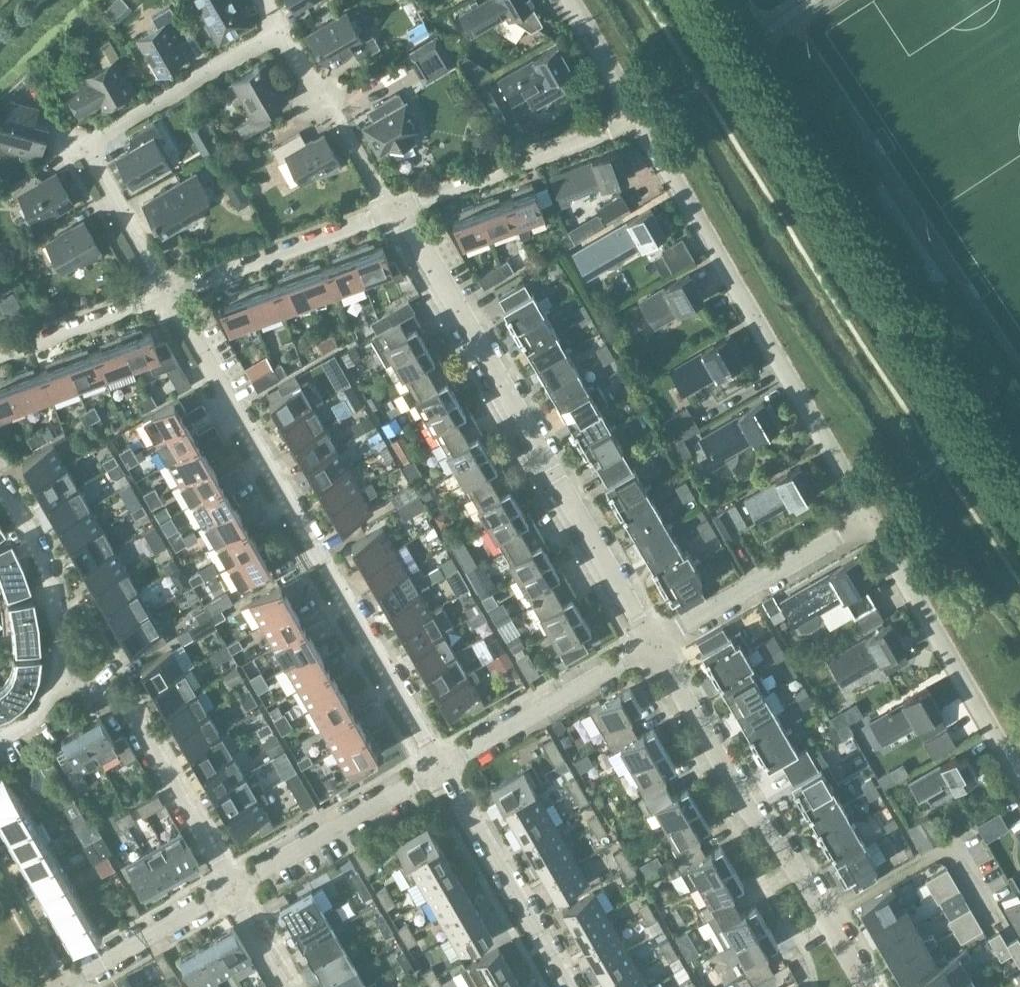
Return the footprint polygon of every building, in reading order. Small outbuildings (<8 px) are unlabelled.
[(202,10),(200,12),(206,23),(209,22),(220,41),(250,24),(236,0),(196,0),(202,10)] [(296,11),(314,0),(289,0),(296,11)] [(462,15),(473,34),(490,24),(517,42),(526,27),(531,30),(543,23),(533,4),(534,4),(532,0),(488,0),(462,15)] [(187,55),(186,56),(172,32),(183,26),(171,5),(152,16),(158,26),(137,39),(137,40),(139,39),(159,75),(152,79),(153,80),(174,67),(173,65),(188,57),(187,55)] [(363,41),(347,12),(309,34),(325,63),(352,48),(359,59),(381,47),(374,35),(363,41)] [(424,21),(414,26),(408,30),(413,39),(429,30),(424,21)] [(436,38),(410,54),(426,80),(452,64),(436,38)] [(109,40),(94,49),(104,65),(114,60),(119,57),(109,40)] [(500,82),(484,91),(503,125),(516,118),(509,105),(512,103),(512,104),(527,95),(534,108),(564,91),(557,78),(572,70),(558,46),(499,79),(500,82)] [(88,75),(90,79),(67,93),(80,115),(103,101),(106,107),(136,90),(127,74),(123,76),(114,60),(104,65),(88,75)] [(236,80),(236,81),(224,88),(236,81),(256,116),(238,126),(244,138),(272,122),(266,111),(287,100),(266,63),(260,67),(259,65),(254,68),(255,69),(236,80)] [(52,81),(43,87),(49,97),(58,92),(52,81)] [(382,118),(375,122),(366,127),(380,151),(391,145),(393,149),(414,141),(410,134),(420,128),(416,122),(417,118),(413,112),(409,110),(406,104),(405,104),(399,94),(376,107),(382,118)] [(33,126),(37,109),(38,109),(38,108),(11,100),(5,123),(0,121),(0,152),(1,152),(5,152),(8,150),(10,147),(40,155),(47,130),(33,126)] [(137,148),(131,152),(118,159),(133,185),(170,164),(155,139),(162,135),(155,122),(131,136),(137,148)] [(307,144),(300,132),(273,148),(280,161),(288,157),(303,182),(321,172),(323,175),(342,168),(338,162),(340,161),(324,135),(307,144)] [(481,133),(475,137),(475,144),(482,147),(488,144),(487,136),(481,133)] [(245,147),(229,156),(236,169),(252,159),(245,147)] [(592,161),(551,177),(561,202),(602,187),(628,177),(618,151),(592,161)] [(41,183),(34,172),(9,186),(16,198),(21,196),(37,224),(74,202),(57,174),(41,183)] [(143,203),(155,224),(157,223),(163,234),(179,224),(180,227),(198,221),(196,215),(199,212),(193,202),(208,193),(196,173),(143,203)] [(236,175),(223,182),(229,192),(235,194),(243,189),(236,175)] [(519,195),(508,200),(518,227),(522,238),(530,235),(529,222),(545,216),(533,183),(517,189),(519,195)] [(621,194),(597,208),(605,221),(629,207),(621,194)] [(494,197),(478,203),(491,237),(518,227),(508,200),(496,204),(494,197)] [(463,247),(491,237),(478,203),(463,209),(465,215),(453,220),(463,247)] [(663,238),(666,236),(668,235),(669,234),(669,232),(670,231),(670,230),(669,229),(669,228),(665,221),(661,212),(655,215),(651,209),(574,254),(583,269),(598,260),(603,269),(607,267),(612,267),(616,266),(622,263),(625,259),(627,255),(656,238),(658,241),(664,238),(663,238)] [(101,249),(84,220),(48,242),(64,270),(84,259),(85,262),(104,255),(100,249),(101,249)] [(574,227),(569,230),(576,243),(581,239),(574,227)] [(575,243),(569,231),(561,236),(567,247),(575,243)] [(371,250),(368,243),(353,249),(365,283),(382,277),(384,284),(405,277),(395,260),(389,262),(383,246),(371,250)] [(340,262),(328,266),(338,293),(365,283),(353,249),(338,255),(340,262)] [(17,252),(7,258),(14,271),(24,265),(17,252)] [(663,255),(656,259),(665,275),(672,270),(663,255)] [(501,264),(507,275),(515,271),(508,259),(501,264)] [(314,263),(299,269),(311,303),(338,293),(328,266),(317,270),(314,263)] [(507,275),(501,264),(478,276),(485,288),(507,275)] [(286,281),(274,286),(284,313),(311,303),(299,269),(283,275),(286,281)] [(703,298),(689,274),(641,302),(655,326),(703,298)] [(505,318),(512,330),(550,308),(549,307),(544,310),(533,292),(531,293),(525,282),(499,297),(505,308),(503,309),(507,317),(505,318)] [(260,283),(245,289),(257,323),(284,313),(274,286),(263,290),(260,283)] [(229,333),(257,323),(245,289),(229,294),(232,301),(220,306),(229,333)] [(387,313),(393,324),(414,313),(415,312),(409,300),(387,313)] [(578,317),(588,312),(584,304),(574,310),(578,317)] [(550,310),(550,308),(512,330),(519,343),(522,341),(526,348),(555,331),(545,313),(550,310)] [(588,312),(578,317),(582,325),(593,319),(588,312)] [(387,365),(394,361),(426,343),(416,326),(421,324),(414,313),(393,324),(378,333),(377,334),(371,337),(387,365)] [(377,334),(378,333),(393,324),(387,313),(371,322),(377,334)] [(136,329),(121,335),(133,368),(161,358),(151,331),(139,336),(136,329)] [(566,349),(555,331),(526,348),(537,367),(572,347),(571,346),(566,349)] [(324,338),(331,349),(338,345),(332,334),(324,338)] [(108,347),(96,351),(106,378),(133,368),(121,335),(105,340),(108,347)] [(733,372),(732,369),(731,367),(740,362),(735,353),(739,351),(730,336),(670,370),(684,394),(716,376),(718,380),(733,372)] [(331,349),(324,338),(317,342),(323,354),(331,349)] [(435,358),(426,343),(394,361),(409,388),(445,367),(439,356),(435,358)] [(601,356),(611,350),(607,343),(597,349),(601,356)] [(356,347),(342,355),(348,365),(362,357),(356,347)] [(572,348),(572,347),(537,367),(548,387),(578,369),(567,351),(572,348)] [(82,349),(67,355),(79,388),(106,378),(96,351),(85,356),(82,349)] [(611,350),(601,356),(605,364),(615,358),(611,350)] [(642,351),(639,368),(650,370),(654,354),(642,351)] [(54,367),(42,371),(52,398),(79,388),(67,355),(51,360),(54,367)] [(266,355),(259,360),(266,372),(273,368),(266,355)] [(273,368),(280,379),(288,374),(281,363),(273,368)] [(445,367),(409,388),(402,392),(410,405),(417,401),(425,415),(457,397),(448,380),(452,378),(445,367)] [(280,379),(273,368),(266,372),(252,380),(258,391),(280,379)] [(28,369),(13,375),(25,408),(52,398),(42,371),(30,376),(28,369)] [(588,387),(578,369),(548,387),(559,406),(594,385),(593,384),(588,387)] [(344,370),(332,377),(340,390),(352,384),(344,370)] [(13,375),(0,379),(0,423),(12,419),(11,414),(25,408),(13,375)] [(282,424),(313,406),(323,400),(308,380),(301,384),(296,376),(279,386),(283,394),(273,400),(270,402),(282,424)] [(188,377),(175,384),(180,392),(192,385),(188,377)] [(624,396),(634,391),(629,382),(619,388),(624,396)] [(352,384),(338,392),(342,398),(350,412),(364,404),(352,384)] [(559,406),(570,425),(600,408),(608,403),(597,384),(594,385),(559,406)] [(279,386),(268,392),(273,400),(283,394),(279,386)] [(634,391),(624,396),(629,405),(633,403),(639,400),(634,391)] [(144,398),(150,409),(158,405),(151,393),(144,398)] [(377,393),(367,398),(373,409),(383,403),(377,393)] [(466,412),(457,397),(425,415),(440,442),(477,421),(470,410),(466,412)] [(639,400),(633,403),(638,411),(649,405),(644,397),(639,400)] [(150,409),(144,398),(136,402),(143,413),(150,409)] [(156,441),(187,423),(181,413),(186,410),(180,399),(143,420),(156,441)] [(765,406),(763,402),(700,438),(709,453),(701,457),(709,470),(725,461),(723,457),(768,431),(770,435),(784,427),(770,403),(765,406)] [(87,410),(94,421),(101,416),(95,405),(87,410)] [(282,424),(277,427),(284,439),(289,436),(294,444),(325,427),(313,406),(282,424)] [(610,426),(600,408),(570,425),(574,432),(571,433),(578,446),(616,424),(615,423),(610,426)] [(679,441),(683,439),(682,438),(699,429),(687,408),(666,420),(679,441)] [(94,421),(87,410),(79,414),(86,425),(94,421)] [(397,417),(382,425),(389,436),(403,427),(397,417)] [(103,436),(112,431),(106,421),(104,418),(96,423),(103,436)] [(483,432),(477,421),(440,442),(456,469),(488,451),(479,434),(483,432)] [(153,454),(161,449),(168,462),(199,444),(187,423),(156,441),(148,446),(153,454)] [(617,425),(616,424),(578,446),(586,458),(588,457),(593,464),(595,463),(601,473),(627,458),(621,448),(623,446),(612,428),(617,425)] [(301,457),(306,465),(337,447),(325,427),(294,444),(294,445),(289,448),(296,460),(301,457)] [(34,433),(41,444),(49,440),(42,429),(34,433)] [(378,429),(366,435),(376,452),(387,445),(378,429)] [(41,444),(34,433),(27,437),(33,449),(41,444)] [(404,435),(392,442),(404,462),(416,456),(404,435)] [(683,439),(679,441),(672,445),(680,459),(691,453),(683,439)] [(54,444),(23,462),(35,483),(66,465),(54,444)] [(211,465),(199,444),(168,462),(180,483),(211,465)] [(124,460),(135,453),(131,445),(120,452),(124,460)] [(388,446),(381,450),(387,461),(394,457),(388,446)] [(349,468),(337,447),(306,465),(318,486),(349,468)] [(141,450),(135,453),(140,461),(145,458),(141,450)] [(497,467),(488,451),(456,469),(472,496),(508,475),(501,464),(497,467)] [(135,453),(124,460),(128,467),(140,461),(135,453)] [(119,463),(114,455),(103,462),(108,469),(119,463)] [(606,494),(613,506),(651,484),(651,483),(645,486),(635,468),(633,469),(627,458),(601,473),(607,484),(605,485),(609,492),(606,494)] [(415,460),(404,467),(412,479),(423,473),(415,460)] [(119,463),(108,469),(112,477),(117,478),(125,473),(119,463)] [(78,486),(66,465),(35,483),(47,504),(78,486)] [(223,486),(211,465),(180,483),(192,504),(223,486)] [(776,481),(745,499),(755,517),(768,510),(770,514),(789,503),(789,504),(805,495),(807,499),(820,491),(809,471),(804,473),(800,466),(776,480),(776,481)] [(361,489),(349,468),(318,486),(330,507),(361,489)] [(514,486),(508,475),(472,496),(487,523),(519,505),(510,489),(514,486)] [(680,494),(690,488),(686,481),(676,487),(680,494)] [(377,491),(372,483),(361,489),(330,507),(342,528),(373,510),(366,498),(377,491)] [(413,484),(391,496),(397,508),(419,495),(413,484)] [(652,486),(651,484),(613,506),(620,519),(623,517),(627,524),(657,507),(647,489),(652,486)] [(427,485),(418,490),(424,501),(433,496),(427,485)] [(90,507),(78,486),(47,504),(59,525),(90,507)] [(223,486),(192,504),(204,524),(235,506),(240,504),(233,492),(230,493),(229,491),(227,493),(223,486)] [(148,501),(159,495),(155,487),(144,494),(148,501)] [(690,488),(680,494),(684,501),(694,495),(690,488)] [(709,493),(708,498),(710,503),(715,505),(720,502),(722,497),(719,493),(714,491),(709,493)] [(131,511),(143,504),(137,494),(129,498),(127,504),(131,511)] [(159,495),(148,501),(152,509),(164,502),(159,495)] [(426,506),(419,495),(397,508),(404,519),(426,506)] [(147,512),(143,504),(131,511),(136,518),(147,512)] [(736,504),(727,509),(739,530),(748,525),(736,504)] [(528,521),(519,505),(487,523),(503,550),(539,529),(533,518),(528,521)] [(166,506),(155,513),(160,522),(171,515),(166,506)] [(247,527),(235,506),(204,524),(216,545),(247,527)] [(102,528),(90,507),(59,525),(71,545),(102,528)] [(668,525),(657,507),(627,524),(638,543),(673,523),(673,522),(668,525)] [(727,509),(715,516),(727,537),(739,530),(727,509)] [(445,511),(435,517),(441,527),(451,522),(445,511)] [(702,532),(712,526),(708,519),(698,525),(702,532)] [(674,524),(673,523),(638,543),(649,562),(679,545),(669,527),(674,524)] [(148,539),(159,532),(155,525),(144,532),(148,539)] [(434,526),(425,532),(429,539),(438,533),(434,526)] [(712,526),(702,532),(706,539),(716,533),(712,526)] [(259,548),(247,527),(216,545),(228,566),(259,548)] [(352,545),(364,566),(395,548),(383,527),(352,545)] [(114,548),(102,528),(71,545),(83,566),(114,548)] [(172,543),(183,536),(179,529),(168,535),(172,543)] [(546,540),(539,529),(503,550),(519,577),(550,559),(541,543),(546,540)] [(183,536),(172,543),(176,550),(188,544),(183,536)] [(163,538),(149,546),(153,553),(167,546),(163,538)] [(11,541),(0,546),(0,579),(6,596),(30,588),(22,564),(11,541)] [(266,561),(272,558),(264,545),(259,548),(228,566),(240,587),(271,569),(266,561)] [(683,552),(679,545),(649,562),(653,569),(651,571),(658,583),(700,559),(699,558),(694,561),(688,550),(683,552)] [(126,569),(114,548),(83,566),(95,587),(126,569)] [(407,569),(395,548),(364,566),(376,587),(407,569)] [(473,555),(461,562),(467,571),(478,564),(473,555)] [(816,581),(781,601),(791,618),(794,616),(798,623),(802,630),(804,630),(806,630),(808,629),(810,629),(817,625),(819,623),(820,622),(821,620),(822,618),(819,612),(844,598),(854,615),(862,630),(884,618),(860,578),(869,573),(859,556),(829,574),(830,574),(817,582),(816,581)] [(452,557),(431,568),(437,579),(458,567),(452,557)] [(174,558),(164,564),(169,572),(179,566),(174,558)] [(560,575),(550,559),(519,577),(534,604),(570,583),(564,572),(560,575)] [(700,559),(658,583),(665,596),(668,594),(672,601),(674,600),(680,611),(706,596),(700,585),(702,584),(697,577),(702,574),(695,563),(701,560),(700,559)] [(478,564),(467,571),(482,598),(492,592),(498,589),(482,562),(478,564)] [(417,563),(407,569),(376,587),(388,608),(419,590),(429,584),(417,563)] [(181,566),(170,572),(181,592),(193,586),(181,566)] [(458,568),(447,574),(459,595),(470,589),(458,568)] [(138,590),(126,569),(95,587),(107,608),(138,590)] [(200,572),(189,578),(194,586),(205,579),(200,572)] [(577,594),(570,583),(534,604),(550,631),(582,613),(572,597),(577,594)] [(250,604),(262,625),(293,607),(281,586),(250,604)] [(150,611),(138,590),(107,608),(119,629),(150,611)] [(431,611),(419,590),(388,608),(400,629),(431,611)] [(206,608),(210,615),(221,609),(233,602),(227,591),(204,604),(206,608)] [(773,596),(763,602),(770,615),(781,610),(773,596)] [(38,624),(33,599),(8,604),(13,627),(14,651),(40,649),(38,624)] [(478,602),(465,609),(469,616),(471,616),(482,610),(482,609),(478,602)] [(442,605),(431,611),(400,629),(412,649),(443,631),(454,625),(442,605)] [(305,628),(293,607),(262,625),(274,646),(305,628)] [(199,622),(210,615),(206,608),(195,614),(199,622)] [(215,623),(226,617),(221,609),(210,615),(215,623)] [(482,610),(471,616),(476,625),(487,619),(482,610)] [(162,632),(150,611),(119,629),(131,650),(143,643),(162,632)] [(505,640),(520,629),(510,613),(494,623),(505,640)] [(587,632),(591,629),(582,613),(550,631),(566,658),(593,643),(587,632)] [(210,615),(199,622),(188,628),(195,639),(217,627),(215,623),(210,615)] [(891,624),(828,660),(837,675),(846,670),(851,679),(881,662),(887,672),(886,672),(887,673),(909,660),(898,641),(900,640),(891,624)] [(706,660),(703,661),(710,673),(752,649),(741,630),(729,636),(723,625),(697,640),(703,651),(701,652),(706,660)] [(317,649),(305,628),(274,646),(286,667),(317,649)] [(412,649),(424,670),(455,652),(443,631),(412,649)] [(162,632),(143,643),(148,652),(167,640),(162,632)] [(497,635),(486,641),(495,656),(506,650),(497,635)] [(518,635),(507,641),(513,652),(525,646),(518,635)] [(775,636),(765,642),(772,654),(782,648),(775,636)] [(239,638),(228,645),(232,653),(243,646),(239,638)] [(227,645),(219,650),(223,658),(227,658),(232,655),(227,645)] [(776,661),(786,655),(782,648),(772,654),(776,661)] [(148,691),(153,688),(184,670),(172,649),(141,667),(146,674),(140,677),(148,691)] [(298,688),(329,670),(317,649),(286,667),(298,688)] [(759,671),(755,664),(754,665),(747,653),(753,650),(752,649),(710,673),(717,686),(720,684),(724,691),(759,671)] [(495,657),(493,658),(497,666),(500,671),(513,663),(506,651),(495,657)] [(527,651),(517,658),(529,680),(540,673),(527,651)] [(455,652),(424,670),(436,691),(467,673),(455,652)] [(786,655),(776,661),(780,668),(791,662),(786,655)] [(12,711),(23,701),(33,689),(38,675),(40,657),(15,659),(13,669),(10,677),(5,683),(0,688),(0,691),(12,711)] [(566,658),(548,669),(552,676),(570,665),(566,658)] [(237,667),(225,674),(231,685),(243,678),(237,667)] [(474,669),(467,673),(436,691),(449,712),(468,701),(473,710),(472,711),(473,712),(486,705),(473,683),(480,679),(474,669)] [(165,709),(196,691),(184,670),(153,688),(165,709)] [(310,708),(341,690),(329,670),(298,688),(310,708)] [(254,685),(265,679),(261,671),(250,678),(254,685)] [(759,671),(724,691),(735,710),(770,690),(759,671)] [(265,679),(254,685),(259,693),(270,686),(265,679)] [(798,699),(808,694),(804,686),(794,692),(798,699)] [(608,741),(632,727),(626,716),(642,707),(631,688),(590,711),(608,741)] [(870,720),(884,745),(885,744),(884,742),(916,724),(917,726),(918,725),(925,737),(945,725),(938,714),(941,712),(927,688),(903,702),(904,703),(892,710),(891,709),(888,710),(889,712),(872,722),(871,720),(870,720)] [(249,689),(238,695),(247,710),(258,703),(249,689)] [(770,691),(770,690),(735,710),(746,730),(776,713),(784,708),(774,689),(770,691)] [(341,690),(310,708),(322,729),(353,711),(341,690)] [(0,691),(0,715),(12,711),(0,691)] [(196,691),(165,709),(177,729),(208,712),(196,691)] [(808,694),(798,699),(802,707),(813,701),(808,694)] [(286,711),(291,720),(299,715),(294,707),(286,711)] [(843,710),(831,717),(838,729),(850,722),(843,710)] [(334,750),(365,732),(353,711),(322,729),(334,750)] [(208,712),(177,729),(189,750),(220,732),(208,712)] [(278,727),(289,720),(285,713),(274,719),(278,727)] [(776,713),(746,730),(750,737),(747,738),(754,750),(792,729),(791,728),(786,731),(776,713)] [(81,728),(100,761),(118,750),(125,763),(137,756),(125,735),(114,741),(100,717),(81,728)] [(561,719),(553,724),(558,732),(563,730),(565,725),(561,719)] [(289,720),(278,727),(283,734),(294,728),(289,720)] [(273,730),(269,722),(257,729),(262,736),(273,730)] [(849,724),(837,730),(842,739),(854,733),(849,724)] [(632,766),(665,747),(654,728),(638,737),(632,727),(608,741),(607,741),(613,753),(621,748),(632,766)] [(834,727),(827,731),(834,744),(841,740),(834,727)] [(81,728),(62,739),(75,763),(65,769),(77,791),(89,784),(82,771),(100,761),(81,728)] [(946,728),(924,741),(933,757),(956,744),(946,728)] [(260,735),(256,729),(249,733),(252,739),(260,735)] [(812,757),(802,739),(794,744),(787,733),(793,730),(792,729),(754,750),(761,763),(764,761),(768,769),(781,761),(787,772),(812,757)] [(220,732),(189,750),(201,771),(232,753),(220,732)] [(365,732),(334,750),(323,756),(327,764),(340,760),(352,782),(373,769),(367,759),(378,753),(365,732)] [(276,735),(266,741),(274,755),(284,749),(276,735)] [(566,759),(553,737),(542,744),(555,765),(566,759)] [(644,798),(666,786),(660,775),(676,766),(665,747),(632,766),(642,785),(638,787),(644,798)] [(812,757),(787,772),(793,783),(791,784),(795,791),(792,793),(799,805),(837,783),(839,782),(822,752),(812,757)] [(232,753),(201,771),(213,792),(244,774),(232,753)] [(309,754),(298,760),(302,768),(314,762),(309,754)] [(978,776),(967,756),(958,761),(955,757),(909,784),(918,799),(926,794),(931,803),(954,790),(978,776)] [(562,772),(570,768),(566,759),(557,764),(562,772)] [(292,762),(279,769),(284,778),(297,770),(292,762)] [(531,764),(491,787),(503,806),(535,788),(529,778),(536,774),(531,764)] [(885,788),(896,782),(889,770),(878,777),(885,788)] [(297,771),(286,777),(290,785),(305,809),(316,803),(297,771)] [(225,813),(256,795),(263,791),(265,790),(259,780),(251,785),(244,774),(213,792),(225,813)] [(27,803),(34,800),(33,797),(30,794),(28,792),(25,789),(21,787),(17,785),(16,788),(13,785),(9,782),(6,779),(3,777),(0,780),(0,819),(27,803)] [(265,790),(263,791),(267,798),(290,785),(286,777),(265,790)] [(571,791),(581,786),(576,777),(566,782),(571,791)] [(866,792),(876,787),(872,779),(861,785),(866,792)] [(837,783),(799,805),(807,817),(809,816),(813,823),(843,806),(833,787),(838,784),(837,783)] [(347,785),(336,791),(340,798),(351,792),(347,785)] [(581,786),(571,791),(580,807),(590,801),(581,786)] [(666,786),(644,798),(651,809),(655,807),(666,825),(699,806),(688,787),(672,796),(666,786)] [(876,787),(866,792),(870,800),(880,794),(876,787)] [(513,825),(545,806),(535,788),(503,806),(513,825)] [(70,791),(62,796),(67,805),(75,800),(70,791)] [(225,813),(238,834),(257,823),(262,832),(261,833),(262,834),(275,827),(262,804),(269,800),(267,798),(263,791),(256,795),(225,813)] [(159,794),(137,806),(143,817),(165,805),(159,794)] [(0,819),(0,829),(7,840),(37,822),(27,803),(0,819)] [(545,806),(513,825),(524,843),(556,825),(545,806)] [(699,806),(666,825),(676,844),(672,846),(678,857),(700,844),(695,834),(710,825),(699,806)] [(843,806),(813,823),(817,830),(815,831),(822,843),(859,822),(859,821),(854,824),(843,806)] [(123,814),(129,825),(137,821),(130,810),(123,814)] [(82,811),(70,818),(74,826),(86,819),(82,811)] [(999,812),(978,825),(986,839),(1008,827),(999,812)] [(129,825),(123,814),(115,819),(122,830),(129,825)] [(593,829),(602,823),(597,814),(588,820),(593,829)] [(898,825),(894,818),(884,824),(888,831),(898,825)] [(17,859),(48,841),(53,838),(43,819),(37,822),(7,840),(17,859)] [(908,829),(921,852),(922,853),(934,845),(920,821),(908,829)] [(859,822),(822,843),(829,856),(831,854),(835,861),(865,844),(855,826),(860,823),(859,822)] [(95,823),(87,828),(94,839),(101,835),(102,835),(95,823)] [(602,823),(593,829),(598,838),(607,832),(602,823)] [(407,861),(438,843),(427,824),(395,842),(407,861)] [(535,862),(567,844),(556,825),(524,843),(535,862)] [(163,843),(182,876),(200,865),(181,833),(163,843)] [(94,839),(92,841),(101,858),(112,852),(102,835),(101,835),(94,839)] [(28,877),(59,860),(48,841),(17,859),(28,877)] [(182,876),(163,843),(145,853),(164,886),(182,876)] [(400,865),(410,884),(417,880),(449,861),(438,843),(407,861),(400,865)] [(546,881),(578,862),(567,844),(535,862),(546,881)] [(678,857),(685,868),(680,871),(691,889),(700,884),(733,865),(722,846),(706,855),(700,844),(678,857)] [(835,861),(839,868),(837,870),(844,883),(849,880),(855,890),(877,878),(871,867),(877,864),(865,844),(835,861)] [(905,850),(911,858),(916,856),(910,847),(905,850)] [(623,869),(632,864),(623,848),(614,854),(623,869)] [(164,886),(145,853),(127,864),(134,876),(146,896),(164,886)] [(109,858),(100,862),(106,873),(115,869),(109,858)] [(39,896),(70,878),(59,860),(28,877),(39,896)] [(428,899),(460,880),(449,861),(417,880),(428,899)] [(578,862),(546,881),(557,900),(589,882),(578,862)] [(651,872),(645,862),(640,865),(646,875),(651,872)] [(127,864),(121,867),(129,880),(134,876),(127,864)] [(632,864),(623,869),(628,878),(637,873),(632,864)] [(712,916),(734,903),(729,893),(744,884),(733,865),(700,884),(710,902),(706,905),(712,916)] [(932,892),(954,879),(947,868),(925,881),(932,892)] [(358,887),(365,883),(358,871),(350,875),(358,887)] [(50,915),(81,897),(70,878),(39,896),(50,915)] [(954,879),(932,892),(938,903),(960,890),(954,879)] [(439,917),(471,899),(460,880),(428,899),(439,917)] [(365,883),(358,887),(365,899),(372,895),(365,883)] [(382,901),(392,895),(387,886),(377,892),(382,901)] [(861,905),(873,925),(904,907),(892,887),(861,905)] [(1019,900),(1019,890),(1019,889),(1016,892),(1002,900),(1006,908),(1009,906),(1019,900)] [(292,928),(324,910),(312,890),(281,909),(282,911),(283,910),(287,916),(285,917),(292,928)] [(574,930),(606,912),(595,892),(563,911),(574,930)] [(392,895),(382,901),(387,909),(397,904),(392,895)] [(61,934),(92,916),(81,897),(50,915),(61,934)] [(471,899),(439,917),(450,936),(482,918),(471,899)] [(1006,908),(1019,932),(1019,900),(1009,906),(1006,908)] [(126,906),(133,918),(141,913),(134,901),(126,906)] [(642,916),(652,910),(647,901),(637,907),(642,916)] [(734,903),(712,916),(708,919),(725,948),(734,943),(767,924),(756,905),(740,914),(734,903)] [(904,907),(873,925),(884,945),(915,927),(904,907)] [(955,931),(977,918),(970,907),(948,920),(955,931)] [(324,910),(292,928),(293,929),(294,929),(297,935),(296,936),(303,947),(334,929),(324,910)] [(652,910),(642,916),(648,924),(657,919),(652,910)] [(585,949),(617,930),(606,912),(574,930),(585,949)] [(380,927),(388,923),(382,913),(375,917),(380,927)] [(61,934),(72,953),(103,935),(92,916),(61,934)] [(482,918),(450,936),(461,955),(493,937),(482,918)] [(977,918),(955,931),(961,942),(983,929),(977,918)] [(388,923),(380,927),(386,937),(394,933),(388,923)] [(404,938),(413,932),(408,923),(398,929),(404,938)] [(767,924),(734,943),(744,961),(740,963),(746,975),(768,962),(762,952),(778,943),(767,924)] [(234,969),(252,959),(233,927),(215,937),(234,969)] [(896,965),(927,947),(937,941),(933,934),(922,938),(915,927),(884,945),(896,965)] [(314,966),(345,947),(334,929),(303,947),(303,948),(304,947),(308,954),(307,954),(314,966)] [(595,967),(627,949),(617,930),(585,949),(595,967)] [(1012,953),(1007,944),(1000,931),(988,938),(1001,960),(1012,953)] [(413,932),(404,938),(409,947),(418,941),(413,932)] [(686,932),(675,938),(679,945),(690,939),(686,932)] [(197,947),(216,980),(234,969),(215,937),(197,947)] [(1019,966),(1019,940),(1018,937),(1007,944),(1012,953),(1019,966)] [(664,953),(674,947),(669,939),(659,944),(664,953)] [(197,947),(179,958),(196,986),(203,986),(216,980),(197,947)] [(324,984),(356,966),(345,947),(314,966),(314,967),(315,966),(319,972),(318,973),(324,984)] [(674,947),(664,953),(669,962),(679,956),(674,947)] [(949,960),(948,960),(945,955),(933,957),(927,947),(896,965),(908,985),(927,974),(926,973),(949,960)] [(478,985),(510,967),(499,948),(462,969),(472,986),(475,986),(478,985)] [(627,949),(595,967),(606,986),(638,968),(627,949)] [(927,974),(934,986),(948,986),(969,975),(962,964),(971,955),(967,949),(948,960),(949,960),(926,973),(927,974)] [(402,964),(409,960),(404,950),(396,954),(402,964)] [(164,953),(156,958),(162,969),(171,965),(164,953)] [(409,960),(402,964),(408,974),(415,970),(409,960)] [(753,985),(775,973),(768,962),(746,975),(753,985)] [(324,984),(325,985),(326,985),(327,986),(363,986),(367,985),(356,966),(324,984)] [(429,981),(438,976),(433,967),(423,972),(429,981)] [(521,986),(510,967),(478,985),(479,986),(518,986),(521,986)] [(649,986),(638,968),(606,986),(607,986),(648,986),(649,986)] [(166,980),(170,986),(174,986),(180,983),(175,974),(166,980)] [(126,975),(104,986),(133,986),(126,975)] [(948,986),(976,986),(969,975),(948,986)] [(429,981),(432,986),(445,986),(438,976),(429,981)] [(696,986),(690,976),(680,981),(683,986),(693,986),(696,986)]
